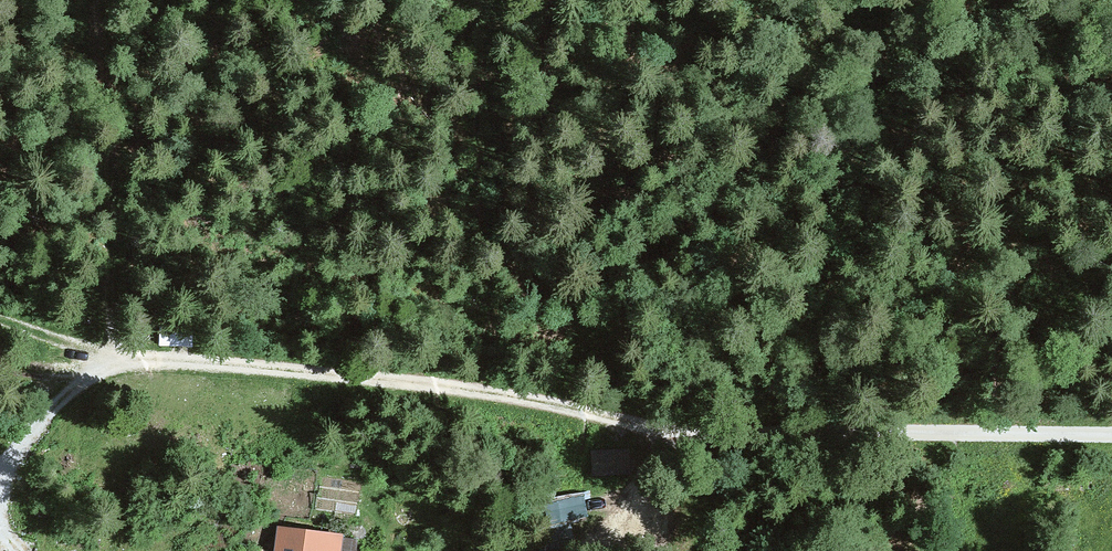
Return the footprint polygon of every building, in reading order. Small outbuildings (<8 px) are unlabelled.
[(629,450),(592,452),(593,475),(630,473),(629,450)] [(589,488),(550,492),(552,522),(592,518),(589,488)] [(283,530),(280,550),(333,550),(335,536),(283,530)] [(356,541),(342,539),(340,550),(355,550),(356,541)]
